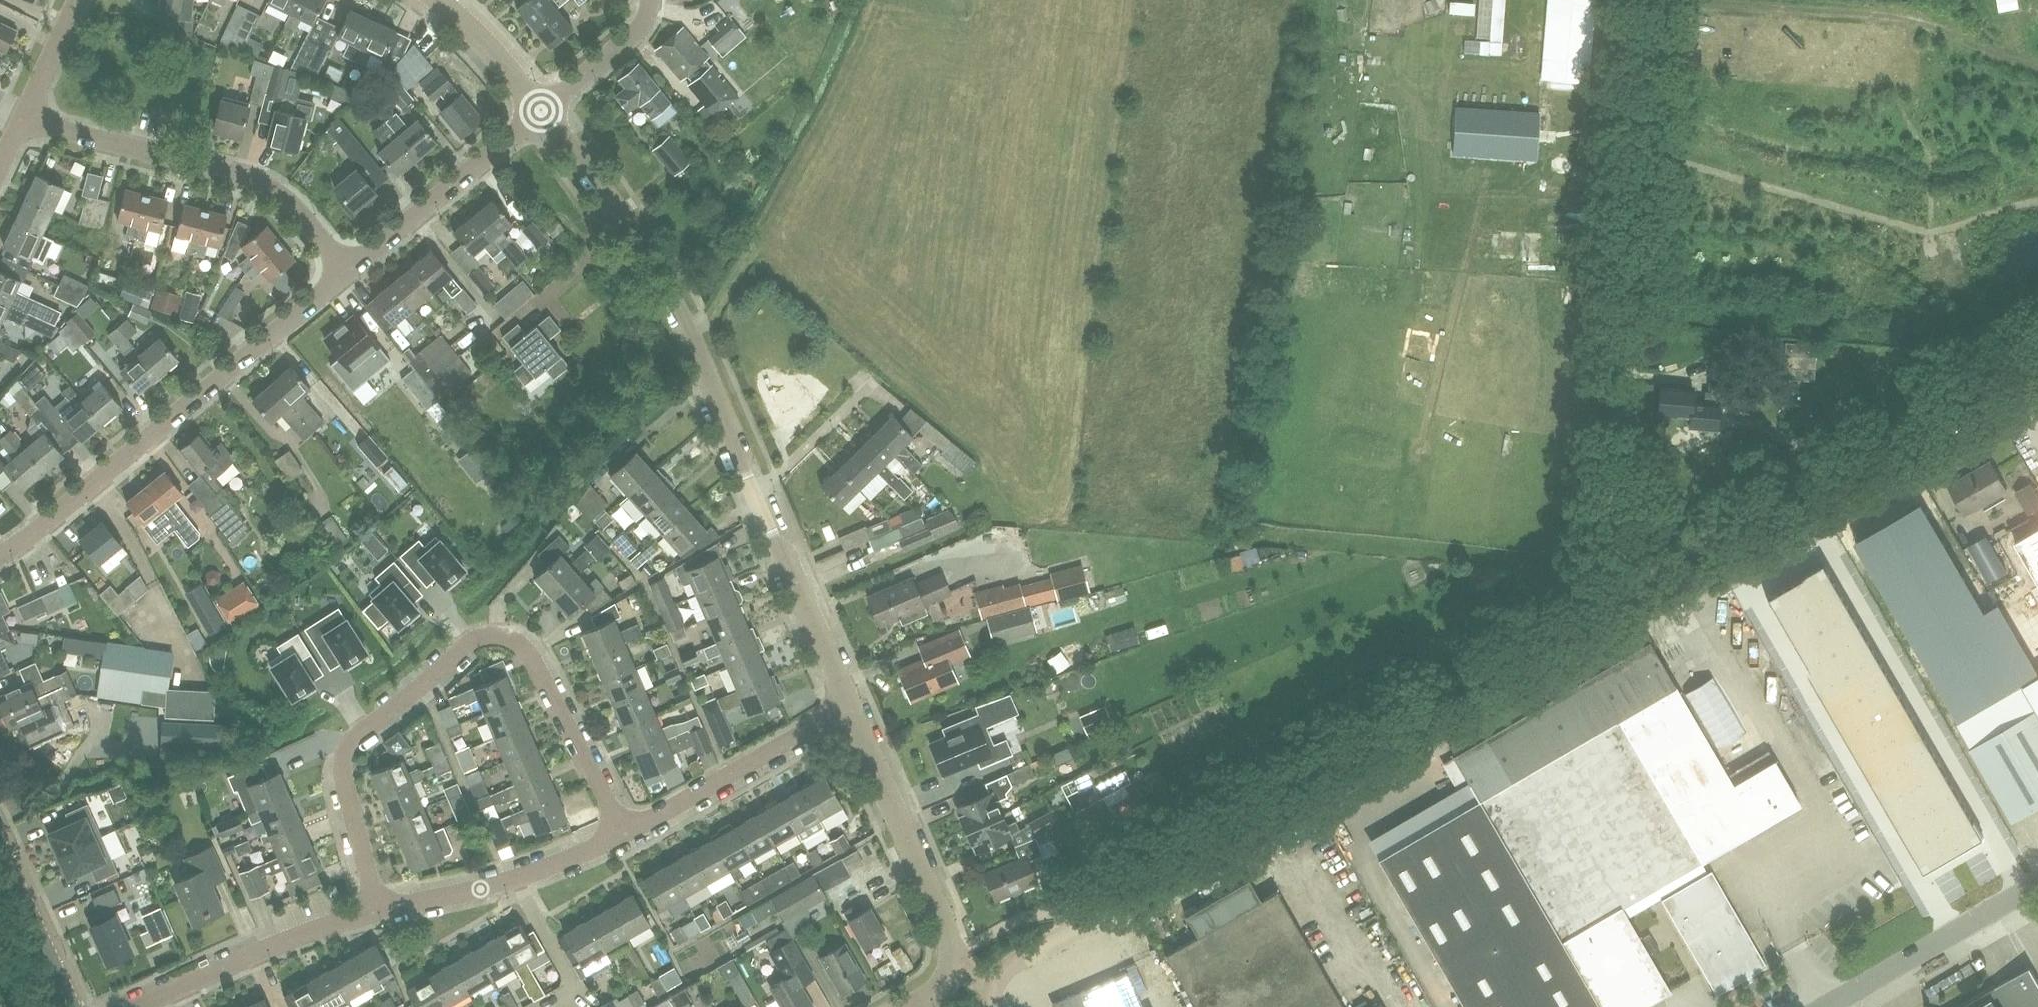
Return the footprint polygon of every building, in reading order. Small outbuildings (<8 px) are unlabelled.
[(159,11),(180,13),(182,0),(160,0),(159,11)] [(180,20),(192,21),(194,0),(182,0),(180,20)] [(296,0),(268,0),(267,2),(290,13),(296,0)] [(290,13),(285,24),(296,29),(302,19),(313,24),(325,0),(296,0),(290,13)] [(516,6),(533,27),(556,8),(566,0),(524,0),(516,6)] [(232,45),(248,10),(238,5),(221,39),(221,40),(222,40),(232,45)] [(374,21),(363,16),(365,11),(355,6),(353,11),(351,10),(338,37),(350,43),(344,55),(354,60),(360,47),(374,21)] [(556,8),(533,27),(550,47),(573,28),(556,8)] [(248,10),(232,45),(243,50),(259,15),(248,10)] [(741,29),(732,19),(708,40),(716,49),(727,40),(728,41),(741,29)] [(397,64),(413,44),(412,44),(407,49),(412,39),(374,21),(360,47),(354,60),(366,66),(372,53),(384,59),(380,68),(389,72),(397,63),(397,64)] [(4,53),(15,31),(0,23),(0,50),(4,53)] [(687,75),(692,81),(688,85),(714,117),(739,96),(713,64),(711,66),(705,59),(708,58),(682,27),(655,50),(680,80),(687,75)] [(304,74),(318,45),(308,39),(296,64),(290,62),(288,69),(304,74)] [(318,45),(304,74),(316,78),(329,50),(318,45)] [(432,67),(414,46),(392,71),(407,89),(432,67)] [(266,95),(273,65),(255,59),(250,74),(256,76),(249,103),(262,107),(265,95),(266,95)] [(669,102),(670,101),(658,88),(659,87),(639,63),(619,79),(625,87),(616,95),(628,110),(638,102),(639,103),(640,103),(651,117),(652,117),(658,125),(676,110),(669,102)] [(273,65),(266,95),(280,98),(288,68),(273,65)] [(443,75),(437,67),(419,83),(425,90),(433,99),(440,94),(450,105),(441,112),(462,137),(482,121),(443,75)] [(403,110),(415,101),(390,72),(384,77),(379,82),(403,110)] [(311,119),(315,103),(284,95),(280,110),(276,110),(267,145),(297,153),(306,117),(311,119)] [(241,138),(249,107),(221,100),(213,131),(241,138)] [(1457,107),(1453,154),(1536,160),(1537,136),(1539,113),(1457,107)] [(387,121),(399,136),(418,158),(438,141),(420,119),(410,128),(397,112),(387,121)] [(368,152),(338,117),(328,130),(354,162),(368,152)] [(674,176),(692,161),(670,135),(652,150),(674,176)] [(397,175),(418,158),(399,136),(379,153),(397,175)] [(354,217),(367,206),(366,201),(377,193),(357,169),(335,187),(345,200),(343,204),(354,217)] [(53,212),(64,188),(37,175),(26,200),(53,212)] [(135,240),(146,197),(124,191),(117,221),(129,224),(126,238),(135,240)] [(91,225),(98,199),(86,196),(79,222),(91,225)] [(146,197),(135,240),(144,242),(148,229),(161,232),(168,202),(146,197)] [(98,199),(91,225),(102,228),(109,202),(98,199)] [(502,250),(502,251),(516,268),(529,258),(509,234),(506,236),(502,231),(513,221),(494,199),(474,216),(502,250)] [(15,224),(42,236),(53,212),(26,200),(20,212),(15,224)] [(195,255),(206,212),(184,207),(173,249),(195,255)] [(206,212),(195,255),(204,257),(207,244),(220,247),(227,218),(206,212)] [(495,257),(502,251),(502,250),(474,216),(455,232),(474,254),(483,246),(493,258),(495,257)] [(539,250),(546,243),(550,240),(533,221),(523,229),(539,250)] [(554,238),(565,229),(559,221),(548,230),(554,238)] [(53,242),(41,237),(42,236),(15,224),(3,248),(33,262),(34,260),(43,264),(53,242)] [(265,227),(242,246),(250,256),(239,265),(244,272),(279,244),(265,227)] [(279,244),(244,272),(251,279),(262,270),(271,280),(294,261),(279,244)] [(453,297),(462,289),(431,252),(412,267),(433,293),(443,285),(453,297)] [(485,294),(486,294),(492,288),(494,287),(496,285),(480,265),(469,274),(485,294)] [(436,311),(443,304),(433,293),(412,267),(394,283),(415,309),(426,299),(436,311)] [(61,313),(16,293),(22,281),(0,271),(0,300),(30,314),(38,317),(55,325),(61,313)] [(64,273),(54,296),(77,306),(86,293),(90,286),(64,273)] [(154,291),(146,289),(147,288),(124,280),(119,297),(149,308),(154,291)] [(394,283),(374,299),(395,325),(405,317),(415,328),(425,320),(415,309),(394,283)] [(245,291),(236,286),(218,314),(225,318),(231,313),(245,292),(245,291)] [(182,296),(158,288),(152,308),(176,316),(182,296)] [(195,322),(202,295),(187,291),(180,318),(195,322)] [(30,314),(0,300),(0,329),(0,328),(5,318),(24,327),(24,325),(30,314)] [(147,324),(153,311),(134,303),(128,316),(147,324)] [(78,312),(66,323),(67,324),(70,328),(83,343),(96,333),(78,312)] [(30,314),(24,325),(53,338),(58,327),(55,325),(38,317),(30,314)] [(353,392),(391,360),(354,316),(325,340),(340,358),(331,365),(353,392)] [(548,339),(561,329),(549,316),(527,335),(518,324),(503,337),(525,363),(515,371),(526,384),(546,368),(555,378),(570,365),(548,339)] [(117,327),(127,339),(128,338),(136,331),(126,320),(117,327)] [(395,331),(405,343),(416,334),(405,322),(395,331)] [(67,324),(58,332),(59,334),(68,344),(74,351),(83,343),(70,328),(67,324)] [(141,354),(128,338),(127,339),(117,327),(108,335),(131,362),(122,370),(140,392),(159,375),(141,354)] [(1766,361),(1768,336),(1741,333),(1738,358),(1762,361),(1766,361)] [(429,364),(450,347),(441,335),(419,352),(429,364)] [(141,354),(159,375),(177,360),(159,339),(141,354)] [(0,341),(0,340),(0,356),(15,362),(20,350),(0,341)] [(112,368),(120,362),(105,343),(98,349),(112,368)] [(438,375),(459,358),(450,347),(429,364),(438,375)] [(410,348),(402,354),(414,369),(426,385),(427,384),(438,375),(429,364),(419,352),(416,355),(410,348)] [(439,400),(466,379),(472,373),(459,358),(438,375),(427,384),(426,385),(439,400)] [(292,405),(315,431),(325,422),(302,396),(311,388),(291,366),(272,383),(292,405)] [(426,385),(414,369),(402,378),(428,409),(439,400),(426,385)] [(803,372),(780,382),(784,391),(764,400),(773,420),(794,411),(802,428),(824,417),(803,372)] [(1660,386),(1658,415),(1690,418),(1689,427),(1718,430),(1720,405),(1741,407),(1744,379),(1712,376),(1710,402),(1704,402),(1693,401),(1694,389),(1660,386)] [(64,455),(54,442),(63,435),(57,428),(57,429),(35,403),(35,402),(23,388),(17,380),(0,401),(0,402),(8,407),(12,404),(16,400),(31,417),(31,418),(35,423),(28,429),(37,439),(24,450),(44,472),(64,455)] [(304,441),(315,431),(292,405),(272,383),(254,400),(273,422),(281,415),(304,441)] [(69,386),(101,424),(121,407),(103,384),(83,400),(70,385),(69,386)] [(101,424),(69,386),(62,392),(66,397),(54,407),(50,402),(51,401),(45,395),(35,402),(35,403),(57,429),(57,428),(64,421),(80,441),(101,424)] [(874,432),(893,453),(914,473),(923,465),(902,444),(911,435),(892,415),(874,432)] [(966,474),(976,462),(925,419),(917,428),(943,450),(940,453),(966,474)] [(4,467),(23,489),(44,472),(24,450),(9,432),(0,440),(0,441),(1,442),(0,442),(0,471),(4,467)] [(249,527),(222,494),(226,491),(215,478),(235,461),(220,443),(214,448),(201,432),(180,449),(203,477),(189,488),(211,514),(209,515),(221,530),(218,532),(228,544),(249,527)] [(856,449),(876,469),(905,499),(913,491),(899,475),(897,477),(883,463),(893,453),(874,432),(856,449)] [(389,457),(369,435),(357,445),(377,467),(389,457)] [(628,491),(653,468),(635,448),(610,471),(628,491)] [(290,482),(305,472),(290,449),(275,459),(290,482)] [(839,466),(858,486),(876,469),(856,449),(848,457),(847,455),(837,465),(839,466)] [(1966,515),(2008,491),(1992,463),(1950,487),(1966,515)] [(840,504),(858,486),(839,466),(821,484),(840,504)] [(646,510),(671,488),(653,468),(628,491),(646,510)] [(200,532),(182,511),(175,501),(184,494),(166,472),(148,486),(174,530),(175,529),(189,547),(199,538),(200,532)] [(577,502),(592,519),(594,522),(595,521),(597,519),(595,518),(604,509),(609,505),(591,484),(577,502)] [(174,530),(148,486),(127,503),(145,525),(154,518),(161,528),(167,536),(173,531),(174,530)] [(663,530),(688,507),(671,488),(646,510),(663,530)] [(2023,507),(2028,514),(2037,508),(2037,499),(2023,507)] [(1876,530),(1855,542),(1961,722),(2027,684),(1985,612),(1921,503),(1876,530)] [(663,530),(687,556),(704,546),(695,536),(706,526),(688,507),(663,530)] [(595,521),(600,527),(602,530),(614,520),(604,509),(595,518),(597,519),(595,521)] [(926,528),(898,540),(899,542),(903,551),(958,526),(953,516),(946,509),(925,518),(929,527),(926,528)] [(898,540),(926,528),(922,518),(904,526),(899,515),(888,520),(893,531),(870,540),(875,551),(898,542),(898,540)] [(845,551),(870,540),(893,531),(888,520),(866,529),(865,527),(839,538),(845,551)] [(103,521),(81,540),(100,563),(108,573),(121,562),(120,560),(129,553),(122,545),(123,545),(103,521)] [(2016,543),(2037,580),(2037,530),(2016,543)] [(627,557),(639,548),(624,531),(617,536),(613,541),(627,557)] [(380,541),(372,532),(361,541),(369,551),(380,541)] [(591,551),(602,540),(597,534),(584,546),(586,548),(569,563),(561,553),(569,545),(560,534),(539,553),(548,563),(535,575),(553,595),(578,572),(596,556),(591,551)] [(1989,582),(2008,571),(1988,536),(1969,547),(1989,582)] [(458,577),(464,572),(435,537),(425,546),(419,540),(400,555),(416,574),(427,565),(446,587),(447,586),(449,589),(461,580),(458,577)] [(591,551),(596,556),(599,559),(610,549),(602,540),(591,551)] [(637,569),(649,559),(641,550),(630,560),(637,569)] [(723,567),(717,552),(697,561),(695,556),(675,568),(682,585),(692,580),(697,591),(728,578),(733,576),(728,565),(723,567)] [(375,600),(363,611),(378,629),(391,618),(399,627),(406,621),(408,625),(419,615),(417,612),(418,611),(399,589),(409,580),(393,561),(375,577),(381,583),(369,593),(375,600)] [(1058,600),(1090,591),(1083,564),(1051,573),(1058,600)] [(1767,599),(1926,872),(1985,838),(1826,565),(1767,599)] [(902,623),(927,612),(925,607),(953,595),(942,571),(914,582),(912,578),(868,597),(880,625),(899,617),(902,623)] [(578,572),(553,595),(570,615),(584,603),(592,613),(613,600),(604,588),(595,596),(594,594),(596,593),(578,572)] [(624,591),(638,584),(632,573),(618,582),(624,591)] [(660,605),(671,600),(667,589),(668,588),(663,578),(649,584),(659,607),(660,606),(660,605)] [(707,615),(743,599),(740,593),(737,592),(734,593),(728,578),(697,591),(707,615)] [(216,598),(231,624),(261,606),(245,580),(216,598)] [(1032,606),(1056,598),(1051,581),(1026,589),(1032,606)] [(77,602),(69,583),(40,597),(39,595),(16,605),(25,623),(46,612),(47,615),(77,602)] [(987,620),(1031,608),(1030,606),(1026,607),(1020,583),(975,593),(982,620),(986,619),(987,620)] [(120,596),(111,585),(99,594),(109,605),(118,616),(138,600),(128,589),(120,596)] [(3,614),(10,610),(1,592),(0,592),(0,633),(10,629),(3,614)] [(225,626),(208,597),(193,605),(209,635),(225,626)] [(717,639),(748,626),(739,604),(742,603),(743,600),(743,599),(707,615),(717,639)] [(669,630),(670,629),(683,623),(674,602),(672,602),(671,600),(660,605),(660,606),(659,607),(669,630)] [(594,655),(643,633),(640,626),(621,633),(616,621),(623,618),(617,605),(594,618),(597,625),(584,630),(594,655)] [(366,653),(341,612),(339,608),(306,628),(319,649),(330,642),(346,666),(347,665),(349,669),(361,661),(359,657),(366,653)] [(1031,608),(987,620),(993,644),(1037,632),(1031,608)] [(648,637),(662,631),(657,621),(642,628),(648,637)] [(688,636),(683,623),(670,629),(670,631),(674,642),(688,636)] [(727,663),(758,650),(763,648),(758,635),(753,637),(748,626),(717,639),(718,642),(704,648),(709,659),(723,653),(727,663)] [(1135,627),(1112,633),(1117,649),(1139,643),(1135,627)] [(0,633),(0,674),(10,670),(1,651),(17,644),(10,629),(0,633)] [(912,699),(957,680),(949,663),(970,654),(959,630),(920,647),(926,660),(900,671),(912,699)] [(299,661),(311,654),(298,633),(277,647),(281,654),(270,661),(293,699),(301,694),(303,698),(315,690),(313,686),(314,686),(299,661)] [(604,679),(635,665),(626,645),(645,637),(643,633),(594,655),(604,679)] [(86,639),(84,654),(104,657),(100,696),(166,706),(165,716),(178,717),(179,689),(167,689),(172,652),(86,639)] [(1621,907),(1662,883),(1669,894),(1707,872),(1702,863),(1800,806),(1775,762),(1768,750),(1726,775),(1675,688),(1648,640),(1452,754),(1479,800),(1378,858),(1464,1006),(1643,1006),(1670,991),(1621,907)] [(658,660),(672,654),(667,643),(653,650),(658,660)] [(685,666),(699,660),(694,649),(680,655),(685,666)] [(737,687),(768,674),(758,650),(727,663),(737,687)] [(615,703),(645,690),(635,665),(604,679),(615,703)] [(668,684),(682,679),(677,667),(663,673),(668,684)] [(0,696),(0,704),(4,713),(72,682),(67,671),(51,678),(50,677),(44,680),(31,686),(29,682),(25,684),(0,696)] [(485,711),(516,698),(506,673),(475,686),(475,685),(449,697),(452,703),(453,706),(466,701),(466,703),(479,697),(485,711)] [(695,690),(709,684),(705,673),(690,679),(695,690)] [(748,712),(779,699),(778,698),(784,696),(779,684),(773,686),(768,674),(737,687),(738,689),(716,698),(721,710),(743,701),(748,712)] [(2027,684),(1961,722),(1959,724),(2015,821),(2037,808),(2037,677),(2027,684)] [(72,682),(4,713),(12,730),(22,725),(32,746),(75,725),(64,701),(78,694),(72,682)] [(625,727),(655,714),(645,690),(615,703),(625,727)] [(678,709),(693,703),(687,690),(673,696),(678,709)] [(719,748),(733,741),(715,697),(701,703),(705,714),(719,748)] [(495,735),(526,722),(516,698),(485,711),(495,735)] [(445,726),(459,721),(453,706),(452,703),(438,709),(445,726)] [(1080,716),(1087,733),(1112,722),(1105,706),(1080,716)] [(635,751),(676,733),(672,724),(662,729),(655,714),(625,727),(635,751)] [(943,774),(977,760),(980,767),(1013,754),(1007,738),(993,744),(985,726),(980,715),(944,730),(947,738),(932,745),(943,774)] [(684,722),(687,728),(687,730),(702,723),(698,716),(685,722),(684,722)] [(228,747),(229,724),(163,721),(162,745),(228,747)] [(459,721),(445,726),(450,736),(463,730),(459,721)] [(506,760),(537,746),(526,722),(495,735),(496,737),(473,747),(475,751),(498,741),(506,759),(506,760)] [(676,733),(635,751),(645,776),(663,768),(664,770),(666,771),(680,765),(681,763),(676,751),(694,744),(699,754),(713,749),(702,723),(687,730),(687,728),(676,733)] [(413,782),(437,772),(438,776),(453,769),(441,742),(427,748),(435,765),(422,770),(418,768),(409,772),(403,758),(402,759),(400,754),(410,747),(399,733),(385,743),(389,749),(377,757),(382,767),(372,772),(382,796),(413,782)] [(464,773),(478,767),(469,746),(455,752),(464,773)] [(516,783),(547,770),(537,746),(506,760),(506,759),(499,763),(503,771),(510,769),(516,783)] [(247,814),(290,795),(279,770),(267,775),(262,763),(228,778),(234,792),(238,791),(247,814)] [(1013,786),(1036,775),(1030,764),(1008,774),(1013,786)] [(470,786),(484,780),(479,770),(466,776),(470,786)] [(526,807),(557,794),(547,770),(516,783),(517,785),(491,796),(494,804),(509,802),(521,796),(526,807)] [(1430,792),(1456,780),(1451,771),(1426,783),(1430,792)] [(802,788),(818,817),(841,804),(825,775),(802,788)] [(393,821),(424,807),(413,782),(382,796),(382,797),(393,821)] [(448,799),(462,794),(458,783),(444,789),(448,799)] [(817,817),(818,817),(802,788),(779,801),(796,830),(802,842),(824,829),(817,817)] [(967,830),(1003,814),(997,800),(996,800),(992,792),(958,807),(962,815),(961,816),(967,830)] [(494,804),(491,796),(490,794),(476,799),(480,810),(494,804)] [(557,794),(526,807),(511,814),(500,818),(500,817),(486,823),(498,851),(513,845),(505,828),(515,824),(530,817),(537,832),(568,819),(557,794)] [(269,833),(300,819),(290,795),(247,814),(252,825),(264,820),(269,833)] [(773,843),(796,830),(779,801),(756,814),(773,843)] [(59,855),(102,836),(88,804),(66,814),(71,825),(50,834),(59,855)] [(403,845),(434,831),(424,807),(393,821),(403,845)] [(458,824),(473,817),(468,807),(454,813),(458,824)] [(1038,834),(1059,823),(1053,811),(1032,822),(1038,834)] [(750,856),(773,843),(756,814),(734,827),(750,856)] [(1003,814),(967,830),(973,843),(977,851),(1012,836),(1011,835),(1021,829),(1017,821),(1008,825),(1003,814)] [(221,835),(242,826),(238,816),(217,825),(221,835)] [(279,856),(310,843),(300,819),(269,833),(260,836),(264,844),(273,840),(279,856)] [(750,856),(734,827),(733,827),(731,824),(730,823),(717,831),(717,832),(719,835),(711,840),(728,869),(734,880),(743,875),(737,863),(750,856)] [(1059,823),(1038,834),(1040,836),(1018,846),(1023,858),(984,874),(996,901),(1038,882),(1029,861),(1058,848),(1049,828),(1059,823)] [(434,831),(403,845),(414,869),(452,853),(454,848),(445,827),(434,831)] [(469,848),(483,841),(478,831),(464,837),(469,848)] [(836,854),(851,846),(843,833),(829,841),(836,854)] [(118,872),(102,836),(59,855),(69,877),(90,868),(96,882),(118,872)] [(1198,938),(1165,956),(1195,1006),(1215,1006),(1311,951),(1367,920),(1320,839),(1186,917),(1198,938)] [(234,846),(235,848),(238,855),(239,856),(252,850),(248,840),(234,846)] [(705,882),(728,869),(711,840),(689,853),(705,882)] [(36,846),(41,863),(51,860),(45,843),(36,846)] [(310,843),(279,856),(259,865),(263,876),(268,874),(271,875),(285,869),(290,881),(321,868),(310,843)] [(194,924),(225,910),(213,883),(226,877),(212,846),(184,859),(192,875),(175,883),(194,924)] [(814,867),(824,862),(816,848),(807,854),(814,867)] [(850,872),(856,868),(864,864),(857,850),(842,858),(814,872),(825,891),(852,876),(850,872)] [(683,895),(705,882),(689,853),(666,866),(683,895)] [(792,880),(801,874),(794,861),(784,867),(792,880)] [(250,899),(270,891),(263,876),(259,865),(238,873),(250,899)] [(667,904),(683,895),(666,866),(643,879),(659,908),(655,911),(662,921),(672,915),(667,904)] [(1707,872),(1669,894),(1669,895),(1663,899),(1678,928),(1716,994),(1766,966),(1727,900),(1712,871),(1707,874),(1707,872)] [(825,891),(814,872),(812,873),(812,874),(772,899),(777,909),(784,921),(807,909),(827,897),(824,892),(825,891)] [(769,893),(778,887),(771,874),(761,879),(769,893)] [(742,898),(746,906),(756,901),(749,887),(739,892),(742,898)] [(87,917),(108,963),(133,952),(112,906),(121,902),(115,888),(92,898),(98,912),(87,917)] [(611,908),(627,936),(650,923),(634,894),(611,908)] [(771,899),(751,910),(757,920),(766,915),(777,909),(771,899)] [(723,919),(724,919),(733,913),(726,900),(717,905),(723,919)] [(861,912),(858,906),(846,913),(865,945),(886,933),(870,906),(861,912)] [(604,949),(605,949),(627,936),(611,908),(588,921),(604,949)] [(149,931),(154,942),(172,934),(161,909),(143,917),(149,931)] [(701,932),(711,926),(703,912),(694,918),(701,932)] [(613,962),(605,949),(604,949),(588,921),(565,934),(581,963),(574,967),(582,980),(613,962)] [(524,983),(535,977),(525,959),(544,948),(534,929),(527,933),(521,923),(498,936),(514,965),(524,983)] [(678,945),(688,939),(681,925),(671,931),(678,945)] [(492,978),(514,965),(498,936),(475,949),(492,978)] [(802,987),(815,979),(792,939),(769,953),(784,979),(771,987),(783,1006),(814,1006),(802,987)] [(354,956),(376,993),(384,988),(380,980),(394,972),(377,943),(354,956)] [(842,993),(865,980),(845,945),(822,958),(842,993)] [(470,991),(492,978),(475,949),(453,962),(470,991)] [(1311,951),(1215,1006),(1343,1006),(1311,951)] [(375,993),(376,993),(354,956),(331,970),(348,998),(370,986),(375,993)] [(447,1004),(470,991),(453,962),(430,975),(441,994),(447,1004)] [(2031,967),(1971,1002),(1972,1003),(1965,1006),(2037,1006),(2037,978),(2031,967)] [(348,998),(331,970),(309,982),(324,1006),(334,1006),(348,998)] [(743,1002),(754,996),(740,972),(729,978),(743,1002)] [(1128,972),(1052,1004),(1053,1006),(1143,1006),(1128,972)] [(430,975),(429,976),(427,973),(415,980),(417,983),(407,989),(418,1006),(442,1006),(447,1004),(441,994),(430,975)] [(535,977),(524,983),(525,983),(523,984),(530,996),(532,995),(535,1001),(546,995),(535,977)] [(658,996),(668,991),(660,977),(650,982),(658,996)] [(309,982),(285,996),(291,1006),(324,1006),(309,982)] [(645,1003),(638,990),(628,995),(635,1006),(638,1006),(645,1003)] [(499,997),(505,1006),(514,1006),(517,1005),(509,992),(499,997)] [(391,997),(377,1005),(378,1006),(396,1006),(391,997)]
